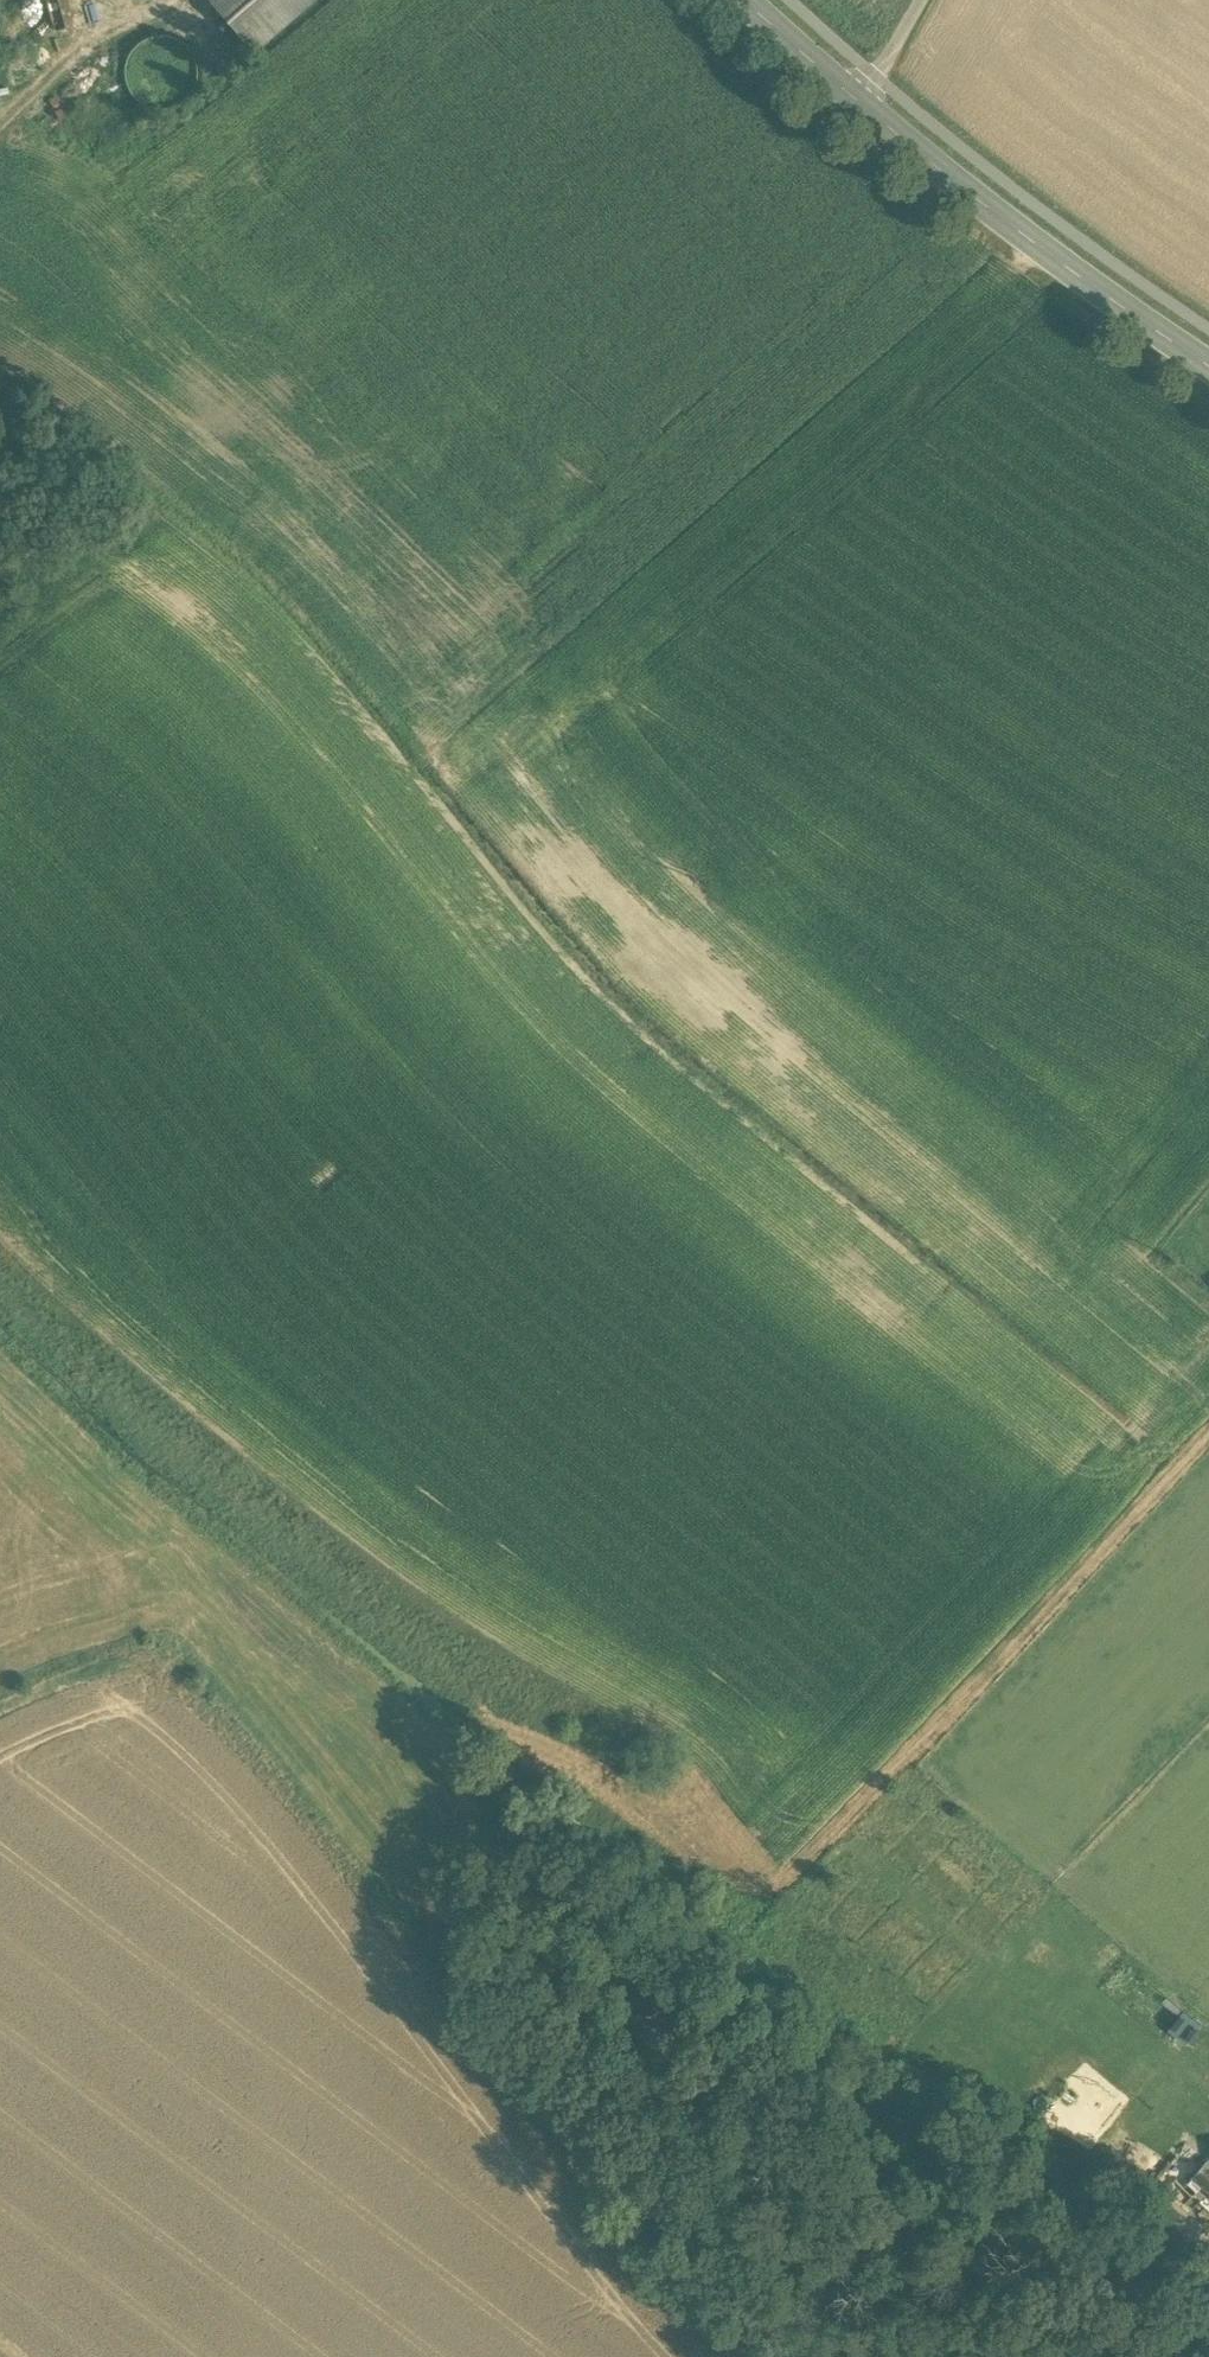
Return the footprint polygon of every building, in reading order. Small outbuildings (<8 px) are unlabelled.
[(253,49),(306,3),(304,0),(210,0),(253,49)] [(194,84),(197,70),(194,56),(186,44),(174,36),(160,33),(146,36),(134,44),(126,56),(124,70),(127,84),(135,96),(147,104),(161,107),(175,104),(186,95),(194,84)] [(1193,2175),(1208,2158),(1186,2138),(1148,2177),(1172,2199),(1183,2187),(1193,2175)] [(1208,2158),(1193,2175),(1194,2175),(1208,2188),(1208,2159),(1208,2158)] [(1194,2175),(1193,2175),(1183,2187),(1200,2201),(1208,2191),(1208,2188),(1194,2175)] [(1200,2201),(1208,2209),(1208,2191),(1200,2201)]
